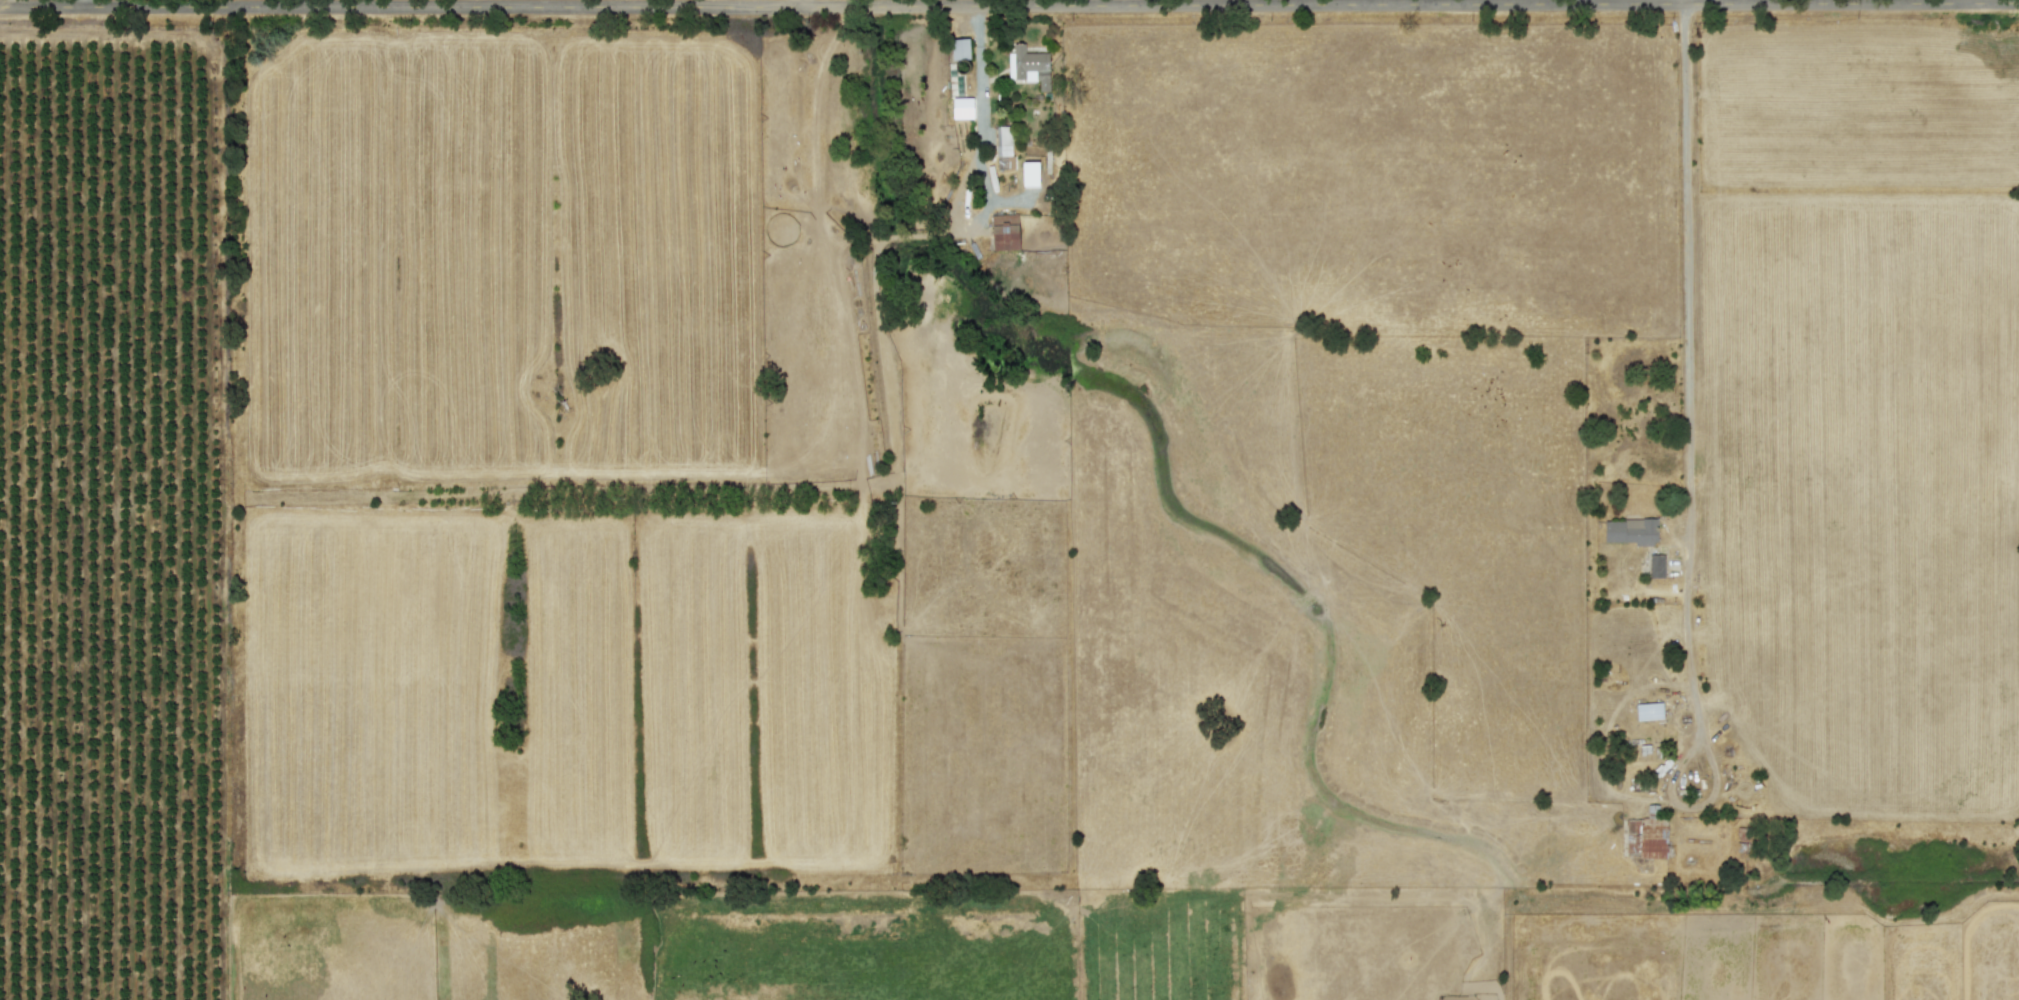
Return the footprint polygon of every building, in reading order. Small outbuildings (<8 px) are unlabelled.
[(952,59),(969,58),(968,38),(951,38),(952,59)] [(1049,52),(1025,52),(1025,42),(1013,43),(1014,79),(1039,79),(1039,90),(1049,90),(1049,52)] [(957,95),(957,108),(969,108),(970,95),(957,95)] [(1011,156),(1011,126),(996,125),(995,156),(1011,156)] [(1019,249),(1018,213),(991,214),(992,250),(1019,249)] [(1605,518),(1604,542),(1657,543),(1657,519),(1605,518)] [(1649,576),(1663,576),(1664,553),(1650,553),(1649,576)] [(1663,718),(1662,702),(1636,703),(1637,719),(1663,718)] [(1626,818),(1625,855),(1666,856),(1667,815),(1658,815),(1658,804),(1647,804),(1647,818),(1626,818)]
